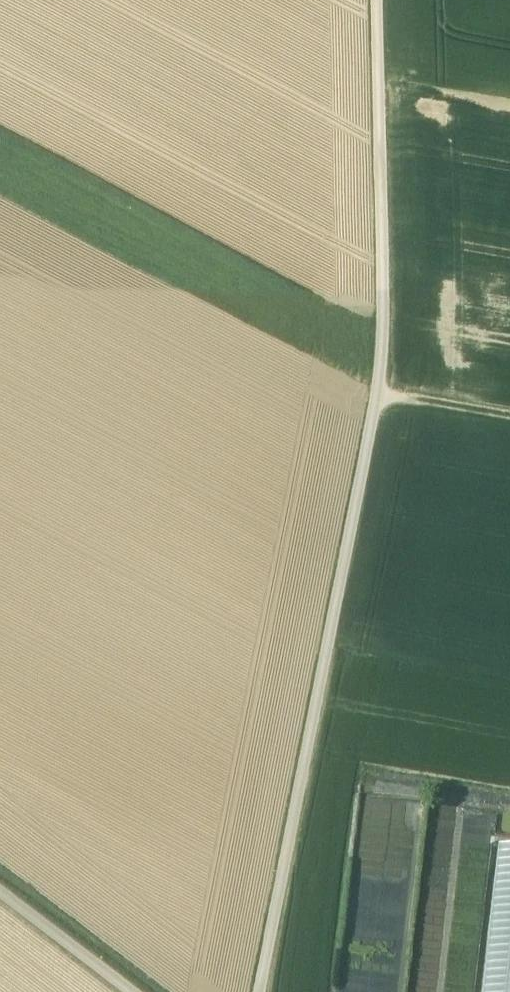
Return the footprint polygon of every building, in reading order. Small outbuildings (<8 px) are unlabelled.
[(497,844),(483,991),(509,991),(509,846),(497,844)]
